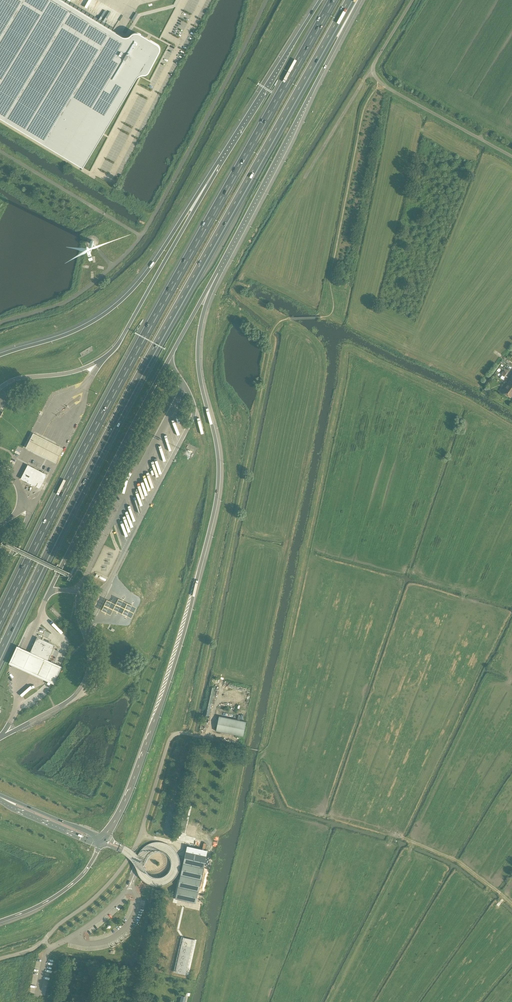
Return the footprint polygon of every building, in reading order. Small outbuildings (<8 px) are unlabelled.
[(128,40),(62,0),(0,0),(0,118),(83,168),(122,103),(140,73),(142,74),(144,74),(145,74),(146,74),(147,73),(148,73),(148,72),(149,71),(159,51),(160,50),(160,49),(160,48),(159,48),(159,47),(159,46),(158,45),(157,45),(140,34),(139,34),(138,34),(137,33),(136,33),(135,33),(134,34),(133,34),(132,34),(131,35),(129,37),(128,40)] [(507,382),(508,382),(503,389),(502,388),(501,391),(511,398),(511,396),(511,376),(507,382)] [(34,433),(27,447),(57,462),(64,448),(34,433)] [(27,466),(21,479),(40,488),(46,476),(47,476),(47,474),(28,465),(27,466)] [(116,605),(114,610),(122,614),(128,604),(119,599),(116,605)] [(107,600),(102,611),(106,613),(111,615),(114,610),(116,605),(111,602),(107,600)] [(55,646),(37,637),(30,653),(48,661),(55,646)] [(55,683),(63,667),(20,647),(12,663),(55,683)] [(211,686),(205,715),(209,716),(215,687),(211,686)] [(247,722),(220,716),(217,731),(244,737),(247,722)] [(205,856),(187,851),(176,899),(195,903),(205,856)] [(193,939),(184,937),(176,972),(185,974),(193,939)]
